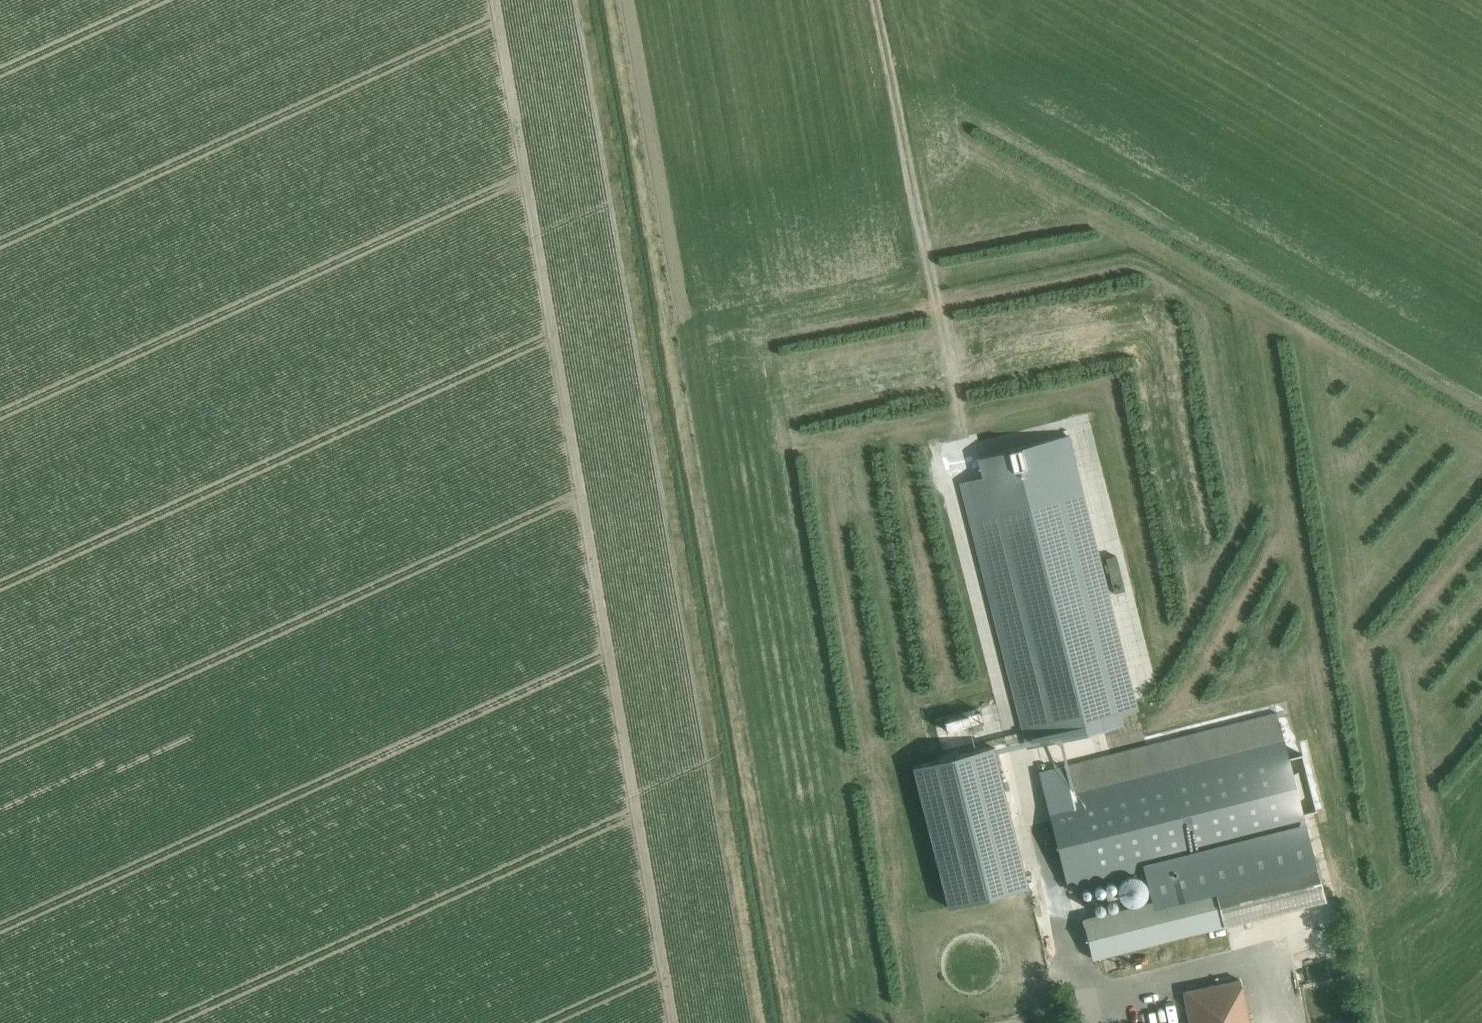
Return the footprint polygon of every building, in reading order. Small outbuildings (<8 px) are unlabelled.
[(988,477),(968,482),(1033,746),(1123,724),(1120,714),(1139,709),(1071,434),(982,456),(988,477)] [(1116,556),(1105,558),(1114,593),(1125,591),(1116,556)] [(1040,773),(1047,802),(1069,890),(1307,830),(1277,713),(1040,773)] [(994,747),(914,767),(949,907),(1026,888),(1029,887),(994,747)] [(1326,900),(1325,898),(1316,861),(1215,887),(1083,920),(1093,959),(1326,900)] [(1147,890),(1147,888),(1146,885),(1145,883),(1144,881),(1142,879),(1140,877),(1137,876),(1135,875),(1132,875),(1130,876),(1127,876),(1125,877),(1123,879),(1121,881),(1119,883),(1118,885),(1117,888),(1117,890),(1117,893),(1118,895),(1119,898),(1121,900),(1123,902),(1125,903),(1127,904),(1130,905),(1132,905),(1135,905),(1137,904),(1140,903),(1142,902),(1144,900),(1145,898),(1146,895),(1147,893),(1147,890)] [(1105,888),(1106,889),(1106,890),(1107,891),(1108,891),(1110,892),(1111,892),(1113,891),(1114,891),(1115,890),(1115,889),(1116,889),(1116,888),(1116,887),(1116,885),(1115,884),(1115,883),(1114,883),(1112,882),(1111,881),(1110,881),(1108,882),(1107,883),(1106,884),(1105,885),(1105,886),(1105,887),(1105,888)] [(1094,891),(1094,892),(1095,893),(1095,894),(1096,894),(1097,895),(1098,896),(1100,896),(1102,895),(1103,894),(1104,894),(1104,893),(1105,892),(1105,891),(1105,890),(1105,889),(1105,888),(1104,888),(1104,887),(1103,886),(1101,885),(1099,885),(1098,885),(1096,886),(1095,887),(1095,888),(1094,888),(1094,889),(1094,890),(1094,891)] [(1184,992),(1190,1022),(1249,1022),(1240,980),(1184,992)] [(1179,1022),(1188,1022),(1182,990),(1174,992),(1179,1022)]
